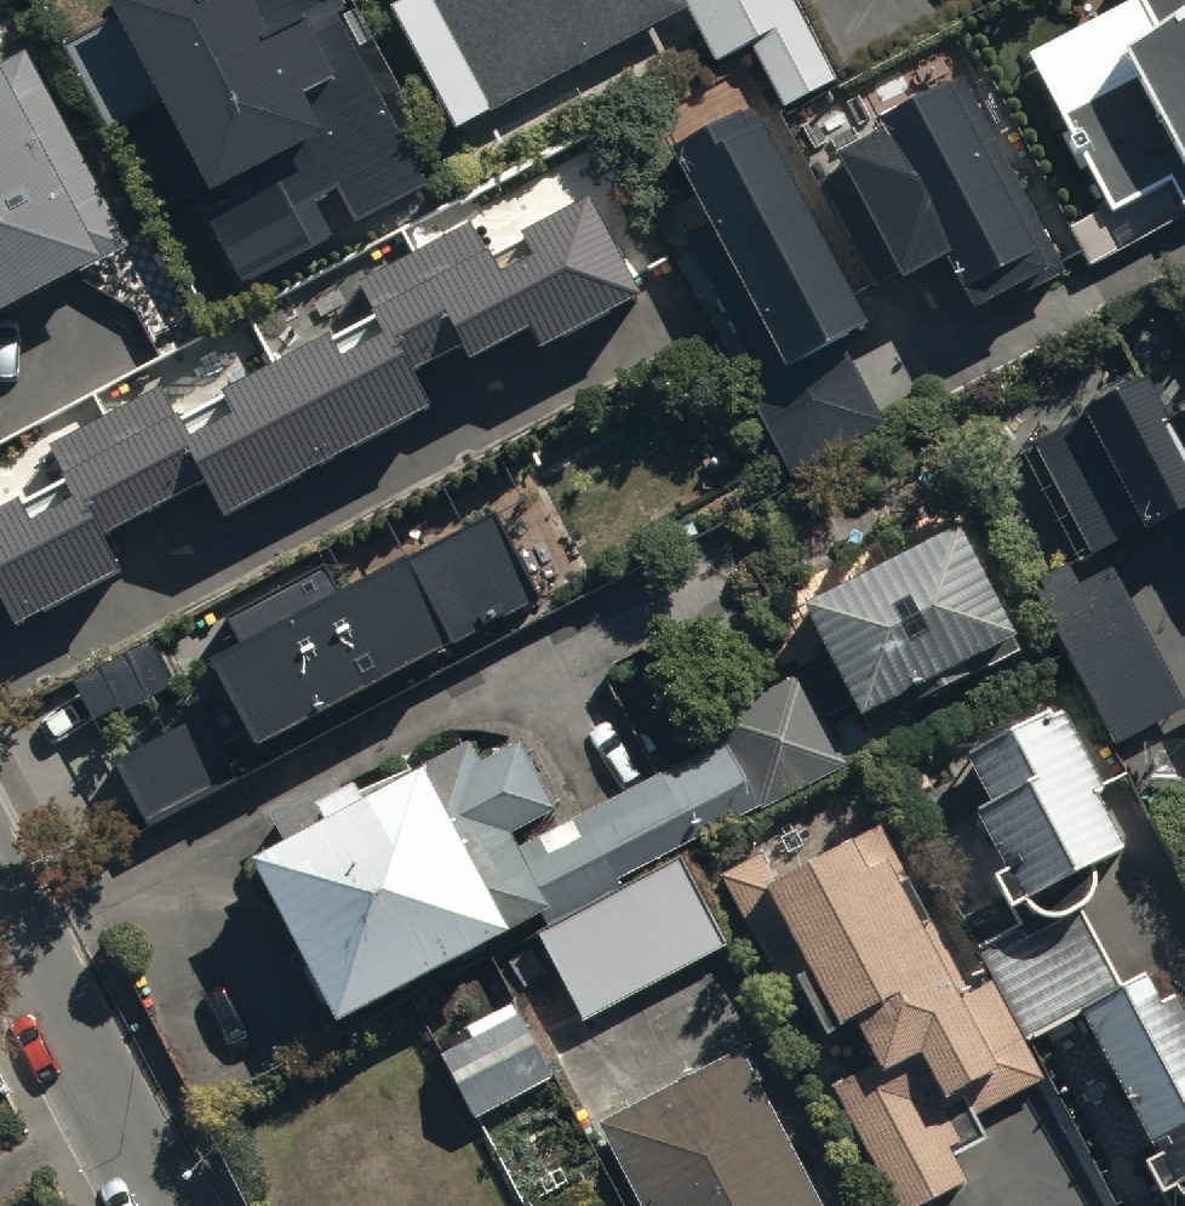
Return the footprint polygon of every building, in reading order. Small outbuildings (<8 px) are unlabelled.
[(58,45),(101,127),(118,119),(128,138),(153,125),(183,182),(195,176),(200,185),(212,179),(222,198),(199,211),(233,276),(318,232),(301,198),(328,184),(347,220),(418,183),(329,12),(340,6),(337,0),(102,0),(111,17),(58,45)] [(390,8),(456,132),(684,10),(679,0),(406,0),(390,8)] [(684,10),(708,57),(741,40),(774,104),(826,77),(785,0),(679,0),(684,10)] [(1023,47),(1106,206),(1164,175),(1182,208),(1184,206),(1184,0),(1115,0),(1023,47)] [(0,44),(0,325),(47,300),(56,318),(146,270),(22,32),(0,44)] [(954,76),(870,119),(872,125),(825,149),(834,167),(810,179),(864,285),(890,272),(894,279),(940,256),(969,312),(1053,270),(954,76)] [(744,100),(661,142),(703,221),(678,234),(746,363),(728,372),(780,472),(877,421),(831,333),(859,319),(744,100)] [(0,506),(0,600),(14,626),(119,571),(100,533),(204,479),(222,513),(427,406),(408,370),(460,343),(467,357),(528,325),(538,345),(634,295),(584,200),(520,234),(525,245),(491,262),(469,221),(353,282),(373,321),(333,342),(327,331),(215,390),(222,403),(178,426),(158,388),(47,447),(70,491),(26,515),(17,498),(0,506)] [(1105,247),(1086,209),(1060,222),(1078,260),(1105,247)] [(1164,423),(1142,381),(1031,435),(1092,558),(1184,512),(1184,412),(1164,423)] [(208,667),(259,756),(541,602),(492,513),(342,595),(329,570),(225,627),(238,651),(208,667)] [(956,531),(800,609),(856,721),(911,693),(917,704),(969,678),(964,668),(994,653),(1000,665),(1019,656),(956,531)] [(1046,616),(1109,746),(1166,718),(1173,731),(1184,725),(1184,703),(1180,706),(1118,580),(1046,616)] [(158,644),(74,686),(95,728),(179,685),(158,644)] [(284,848),(250,867),(334,1027),(543,916),(546,922),(843,764),(796,675),(714,718),(725,738),(511,851),(504,837),(553,811),(519,747),(479,768),(466,743),(356,801),(344,779),(269,819),(284,848)] [(1143,1165),(1166,1205),(1184,1205),(1184,1016),(1174,994),(1155,1004),(1143,980),(1121,992),(1076,910),(1078,908),(1080,906),(1083,903),(1084,901),(1086,898),(1088,895),(1089,893),(1090,889),(1091,886),(1091,883),(1092,880),(1092,877),(1092,874),(1091,870),(1090,867),(1119,852),(1091,798),(1099,794),(1056,711),(965,758),(988,804),(920,840),(952,901),(990,881),(1014,929),(977,948),(1027,1044),(1076,1016),(1155,1159),(1143,1165)] [(111,769),(142,824),(225,778),(208,747),(219,741),(206,717),(111,769)] [(763,858),(723,880),(786,1001),(800,994),(824,1037),(850,1022),(873,1064),(827,1089),(892,1205),(928,1205),(967,1185),(951,1155),(985,1136),(972,1114),(1041,1077),(989,983),(971,993),(879,827),(777,882),(763,858)] [(538,939),(583,1024),(717,951),(671,867),(538,939)] [(593,1125),(634,1205),(818,1205),(739,1051),(593,1125)]
